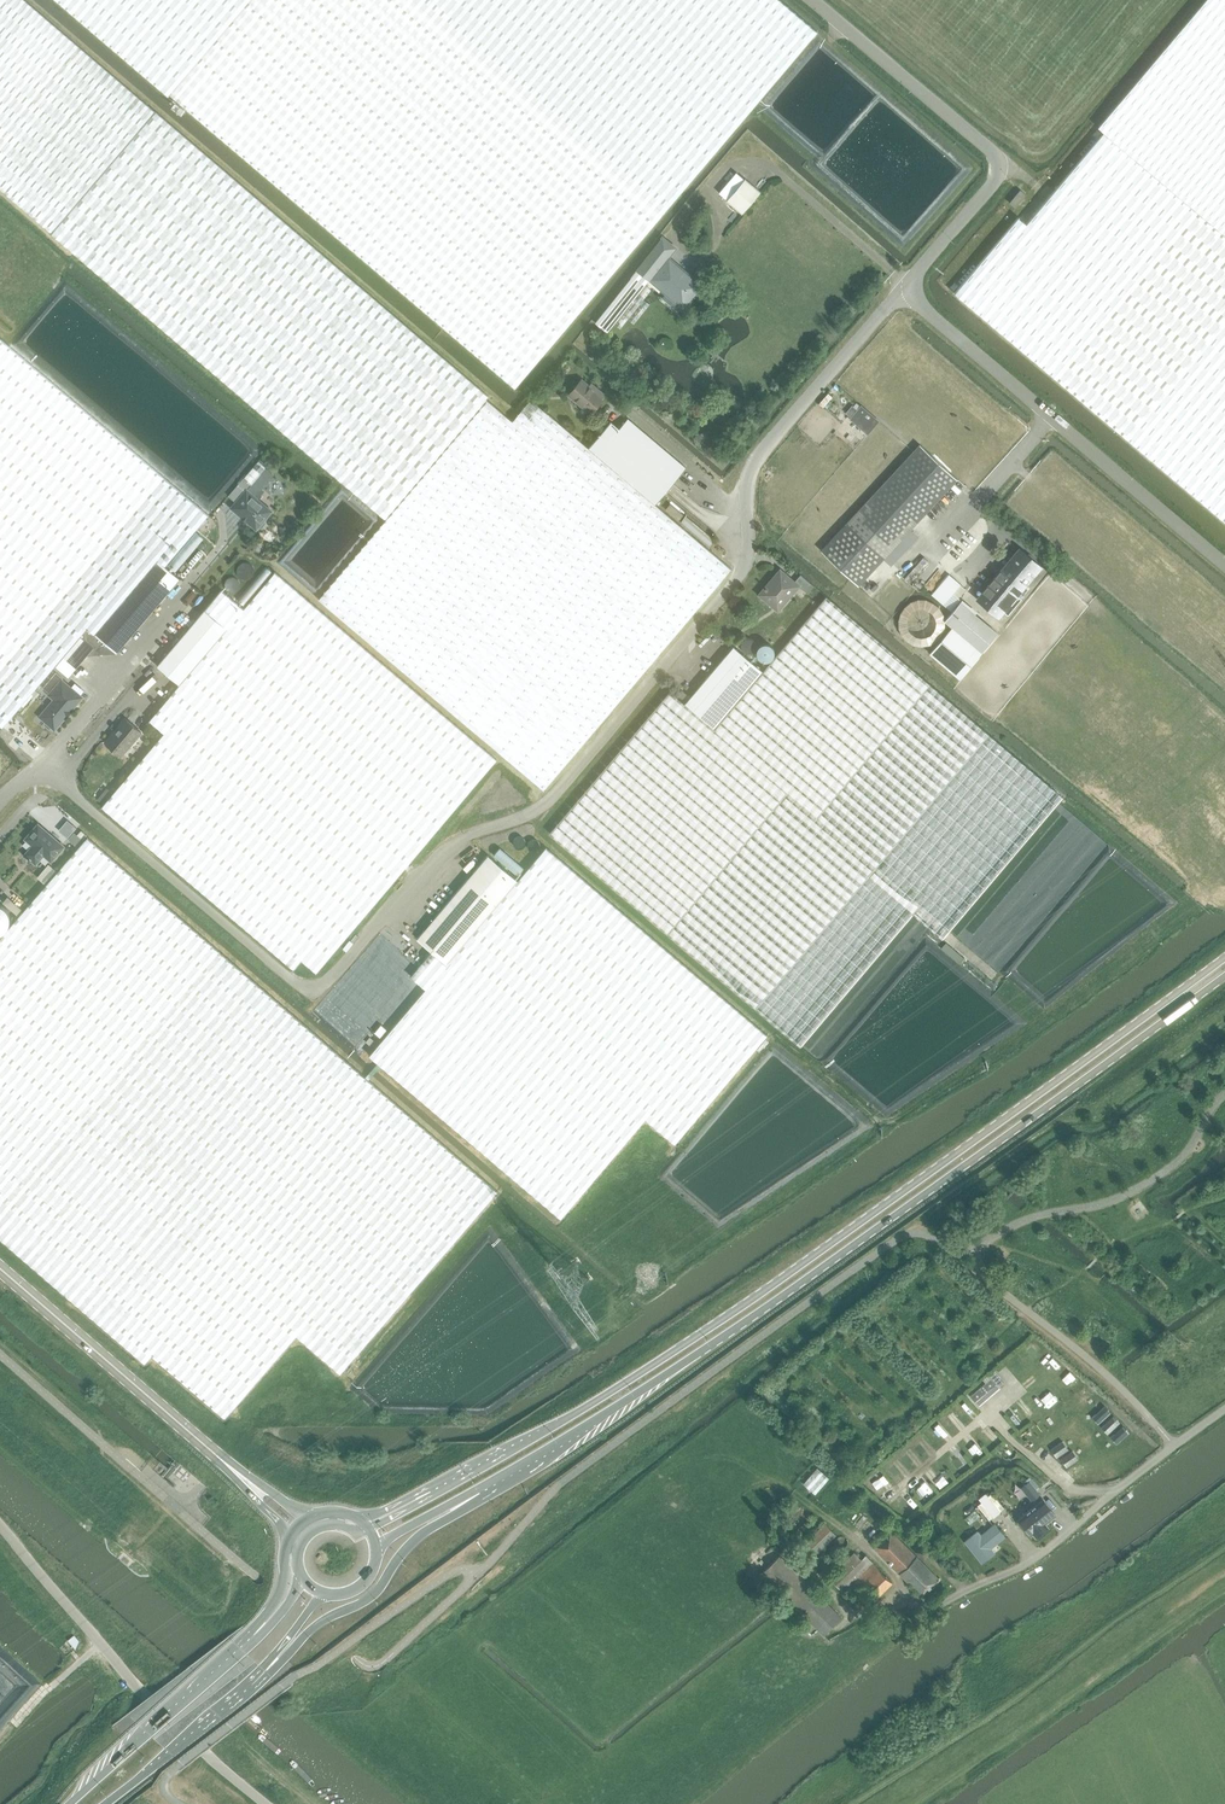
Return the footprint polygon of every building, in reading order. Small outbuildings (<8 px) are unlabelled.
[(438,353),(154,109),(155,108),(27,0),(0,0),(0,187),(52,231),(51,233),(386,519),(488,400),(490,397),(438,353)] [(168,95),(240,11),(249,0),(56,0),(168,95)] [(168,95),(176,101),(177,102),(515,389),(663,215),(817,31),(781,0),(249,0),(240,11),(168,95)] [(954,293),(956,295),(1224,521),(1224,0),(1205,0),(1097,127),(1104,132),(1026,224),(1019,217),(954,293)] [(727,200),(742,214),(761,192),(745,178),(727,200)] [(1009,203),(1015,208),(1026,195),(1020,190),(1009,203)] [(663,238),(596,322),(605,330),(607,332),(614,323),(620,329),(628,319),(634,323),(650,303),(644,299),(651,289),(644,284),(649,278),(658,286),(667,293),(683,308),(690,300),(701,286),(668,257),(675,248),(663,238)] [(3,727),(56,665),(69,676),(77,668),(87,655),(94,647),(80,636),(87,626),(96,634),(159,560),(165,566),(208,515),(0,338),(0,724),(3,727)] [(582,379),(570,394),(592,413),(604,398),(603,397),(605,395),(597,388),(595,390),(582,379)] [(828,393),(819,403),(823,407),(833,396),(828,393)] [(731,568),(656,504),(589,447),(532,399),(513,421),(488,400),(369,540),(319,599),(543,789),(593,730),(731,568)] [(853,405),(847,413),(851,416),(870,432),(872,430),(879,421),(862,406),(859,410),(853,405)] [(611,421),(589,447),(656,504),(678,478),(687,467),(628,418),(619,428),(611,421)] [(846,524),(821,550),(858,585),(883,559),(912,529),(958,480),(921,445),(916,450),(846,524)] [(258,461),(243,478),(251,484),(266,467),(258,461)] [(228,496),(235,502),(247,489),(251,484),(243,478),(228,496)] [(247,489),(235,502),(231,507),(257,529),(258,527),(262,527),(266,523),(265,519),(272,511),(247,489)] [(671,504),(665,510),(678,521),(684,515),(671,504)] [(999,618),(1042,567),(1019,548),(977,599),(999,618)] [(87,626),(80,636),(94,647),(87,655),(117,653),(119,650),(180,578),(165,566),(159,560),(96,634),(87,626)] [(102,806),(294,968),(302,959),(317,972),(497,759),(429,702),(361,644),(275,572),(244,608),(180,684),(149,720),(164,733),(102,806)] [(769,583),(760,594),(775,607),(784,596),(787,599),(799,586),(808,593),(814,586),(801,574),(794,582),(784,572),(772,586),(769,583)] [(949,574),(933,594),(944,604),(953,592),(960,584),(949,574)] [(163,658),(157,665),(167,673),(180,684),(244,608),(222,590),(163,658)] [(826,596),(763,671),(715,727),(684,703),(670,691),(549,832),(756,1008),(801,1046),(913,914),(943,938),(1062,796),(989,734),(826,596)] [(951,626),(929,653),(960,678),(999,632),(976,613),(977,612),(962,599),(944,620),(951,626)] [(760,643),(760,642),(759,640),(759,638),(756,634),(753,632),(751,631),(748,631),(745,631),(743,632),(740,634),(738,638),(737,640),(737,642),(737,646),(739,650),(743,653),(747,654),(752,653),(755,651),(757,649),(759,647),(760,643)] [(733,646),(684,703),(715,727),(763,671),(733,646)] [(82,697),(62,679),(63,678),(56,672),(48,682),(43,687),(50,693),(49,694),(55,699),(40,716),(45,720),(45,724),(49,728),(53,727),(55,729),(82,697)] [(687,695),(681,689),(677,695),(683,700),(687,695)] [(142,732),(126,718),(105,742),(110,746),(110,749),(114,752),(116,752),(117,752),(121,756),(142,732)] [(109,793),(105,789),(95,801),(100,805),(109,793)] [(64,846),(38,824),(25,839),(33,845),(25,854),(30,858),(28,860),(30,861),(31,860),(36,864),(44,855),(51,861),(64,846)] [(77,834),(83,839),(87,835),(81,830),(77,834)] [(74,832),(68,839),(78,847),(84,840),(83,839),(77,834),(74,832)] [(226,1415),(296,1334),(340,1372),(497,1191),(88,837),(84,840),(78,847),(0,938),(0,1237),(144,1362),(152,1354),(224,1418),(226,1415)] [(675,1143),(738,1069),(767,1035),(546,847),(518,880),(426,988),(369,1055),(561,1218),(645,1118),(675,1143)] [(411,976),(426,988),(518,880),(488,855),(417,938),(432,951),(411,976)] [(375,1032),(380,1037),(387,1029),(381,1024),(375,1032)] [(994,1370),(989,1375),(999,1386),(1004,1381),(994,1370)] [(991,1378),(971,1396),(975,1402),(996,1384),(991,1378)] [(1101,1408),(1096,1412),(1102,1419),(1108,1415),(1101,1408)] [(1110,1418),(1105,1423),(1111,1429),(1117,1425),(1110,1418)] [(1119,1427),(1114,1432),(1120,1439),(1126,1434),(1119,1427)] [(1059,1444),(1051,1449),(1056,1457),(1064,1452),(1059,1444)] [(1069,1453),(1061,1458),(1067,1466),(1074,1461),(1069,1453)] [(817,1467),(803,1483),(815,1493),(829,1477),(817,1467)] [(1030,1476),(1022,1482),(1024,1484),(1030,1480),(1032,1478),(1030,1476)] [(1024,1484),(1020,1487),(1032,1501),(1041,1494),(1030,1480),(1024,1484)] [(992,1492),(987,1496),(1000,1511),(1004,1508),(992,1492)] [(1043,1499),(1019,1518),(1031,1534),(1033,1533),(1036,1536),(1048,1526),(1045,1523),(1056,1514),(1043,1499)] [(982,1500),(977,1504),(989,1520),(995,1515),(982,1500)] [(975,1510),(965,1518),(970,1524),(980,1516),(975,1510)] [(817,1553),(836,1536),(824,1524),(806,1541),(817,1553)] [(977,1531),(965,1541),(982,1562),(994,1553),(990,1547),(1005,1536),(995,1524),(981,1536),(977,1531)] [(921,1597),(938,1580),(890,1530),(873,1547),(921,1597)] [(924,1561),(933,1553),(919,1539),(912,1547),(915,1550),(914,1551),(924,1561)] [(872,1602),(893,1583),(866,1555),(861,1560),(854,1553),(828,1577),(843,1593),(854,1583),(872,1602)] [(824,1636),(842,1618),(779,1556),(762,1573),(824,1636)]
